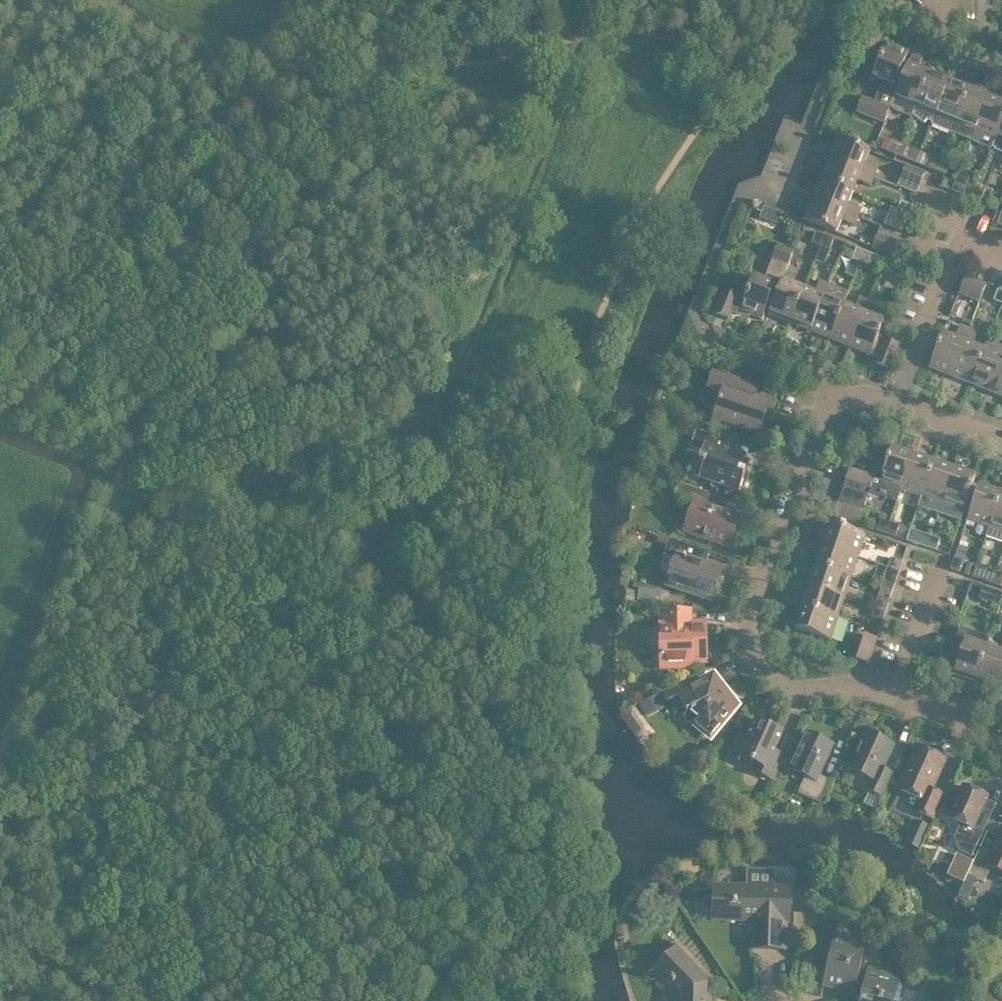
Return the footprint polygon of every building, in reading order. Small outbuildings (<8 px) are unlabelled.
[(876,38),(882,26),(868,20),(858,45),(872,50),(872,49),(879,52),(870,74),(881,78),(872,101),(859,96),(854,109),(882,120),(897,84),(905,62),(902,60),(906,50),(884,41),(876,38)] [(920,55),(910,51),(905,62),(897,84),(888,105),(909,113),(910,112),(926,71),(913,66),(916,61),(917,61),(920,55)] [(940,76),(926,71),(910,112),(922,121),(925,118),(930,120),(946,79),(949,73),(942,69),(942,70),(940,76)] [(966,87),(946,79),(930,120),(929,121),(949,129),(966,87)] [(986,95),(966,87),(949,129),(969,137),(986,95)] [(986,95),(969,137),(989,146),(989,144),(1001,114),(1001,101),(986,95)] [(989,144),(1001,149),(1001,114),(989,144)] [(876,166),(862,160),(867,148),(834,135),(825,156),(859,169),(872,175),(876,166)] [(893,152),(898,141),(889,138),(884,149),(893,152)] [(898,141),(893,152),(913,161),(918,149),(898,141)] [(933,169),(938,157),(929,154),(924,165),(933,169)] [(872,175),(859,169),(825,156),(817,176),(850,190),(855,178),(868,183),(872,175)] [(933,169),(942,172),(946,161),(938,157),(933,169)] [(895,184),(914,191),(922,171),(903,163),(895,184)] [(969,196),(973,185),(965,181),(969,170),(958,166),(949,188),(969,196)] [(860,206),(846,200),(850,190),(817,176),(809,196),(842,210),(856,215),(860,206)] [(969,196),(978,199),(982,188),(973,185),(969,196)] [(856,215),(842,210),(809,196),(800,217),(834,231),(839,218),(852,224),(856,215)] [(898,199),(895,208),(906,212),(910,203),(898,199)] [(882,222),(899,229),(906,212),(895,208),(889,205),(882,222)] [(800,221),(791,218),(786,230),(795,234),(800,221)] [(878,225),(870,245),(889,253),(897,233),(878,225)] [(809,240),(818,244),(823,233),(814,229),(809,240)] [(827,248),(832,236),(823,233),(818,244),(827,248)] [(722,287),(713,311),(726,316),(731,304),(738,307),(736,310),(746,313),(747,311),(760,316),(773,284),(777,285),(792,249),(775,242),(770,256),(771,256),(762,278),(751,274),(742,296),(735,293),(736,292),(722,287)] [(849,256),(858,260),(863,249),(854,245),(849,256)] [(867,264),(872,252),(863,249),(858,260),(867,264)] [(983,282),(963,273),(956,291),(977,300),(983,282)] [(807,328),(821,294),(826,281),(818,277),(812,291),(801,286),(787,320),(807,328)] [(766,311),(787,320),(801,286),(780,278),(766,311)] [(827,336),(841,303),(846,289),(826,281),(821,294),(807,328),(827,336)] [(1000,301),(1001,297),(1001,289),(996,287),(991,298),(1000,301)] [(847,344),(861,311),(866,297),(846,289),(841,303),(827,336),(847,344)] [(861,311),(847,344),(876,355),(873,360),(887,366),(896,342),(876,333),(882,319),(869,314),(875,300),(867,297),(861,311)] [(952,302),(948,311),(954,314),(958,304),(952,302)] [(958,322),(953,336),(940,331),(927,364),(948,373),(961,339),(967,326),(958,322)] [(967,326),(961,339),(948,373),(968,381),(981,348),(970,343),(976,330),(967,326)] [(968,381),(988,389),(1001,356),(1001,354),(1001,340),(998,338),(996,343),(985,338),(981,348),(968,381)] [(1001,356),(988,389),(1001,395),(1001,354),(1001,356)] [(753,392),(757,381),(712,366),(706,384),(720,389),(711,416),(757,431),(768,397),(753,392)] [(725,437),(694,427),(687,444),(700,449),(691,475),(737,490),(748,458),(721,449),(725,437)] [(910,453),(912,447),(905,444),(903,450),(889,446),(883,461),(874,458),(869,474),(872,475),(868,487),(896,496),(899,487),(910,453)] [(910,453),(899,487),(919,494),(931,460),(910,453)] [(958,518),(973,474),(959,469),(961,462),(954,459),(951,467),(936,510),(958,518)] [(936,510),(951,467),(931,460),(919,494),(916,503),(936,510)] [(843,478),(868,487),(872,475),(869,474),(847,466),(843,478)] [(839,490),(864,498),(868,487),(843,478),(839,490)] [(681,530),(727,545),(737,513),(704,502),(708,491),(676,480),(672,491),(692,498),(681,530)] [(964,518),(986,525),(997,491),(976,484),(964,518)] [(835,501),(860,510),(864,498),(839,490),(835,501)] [(997,491),(986,525),(983,535),(1001,541),(1001,492),(997,491)] [(835,501),(831,514),(856,522),(860,510),(835,501)] [(879,517),(875,529),(884,532),(888,520),(879,517)] [(897,523),(888,520),(884,532),(893,535),(897,523)] [(862,533),(828,521),(821,543),(855,554),(862,533)] [(908,527),(904,538),(925,545),(929,534),(908,527)] [(925,545),(934,548),(937,537),(929,534),(925,545)] [(657,564),(659,569),(667,572),(663,583),(709,598),(720,566),(704,561),(707,550),(667,536),(657,564)] [(961,558),(966,545),(957,542),(952,556),(961,558)] [(855,554),(821,543),(814,563),(848,575),(855,554)] [(889,556),(886,564),(897,567),(900,559),(889,556)] [(948,567),(957,570),(961,558),(952,556),(948,567)] [(807,584),(842,595),(848,575),(814,563),(807,584)] [(883,573),(894,577),(897,567),(886,564),(883,573)] [(981,578),(990,581),(994,570),(985,567),(981,578)] [(999,584),(1001,574),(1001,572),(994,570),(990,581),(999,584)] [(842,595),(807,584),(801,604),(835,616),(842,595)] [(1001,591),(981,584),(977,596),(998,603),(1001,591)] [(652,601),(654,588),(636,586),(634,599),(652,601)] [(875,597),(872,605),(883,609),(886,600),(875,597)] [(835,616),(801,604),(793,626),(827,637),(835,616)] [(869,614),(880,618),(883,609),(872,605),(869,614)] [(668,635),(658,635),(659,666),(685,665),(684,655),(688,655),(691,660),(704,660),(703,629),(698,629),(698,619),(688,620),(688,608),(662,609),(662,622),(667,622),(668,635)] [(951,671),(973,679),(984,645),(987,635),(958,625),(949,651),(957,654),(951,671)] [(854,657),(866,661),(874,636),(862,632),(854,657)] [(993,686),(1001,659),(1001,651),(984,645),(973,679),(993,686)] [(993,686),(1001,689),(1001,659),(993,686)] [(694,671),(659,689),(664,700),(677,694),(684,710),(690,707),(696,716),(692,720),(708,734),(734,703),(719,691),(712,675),(699,682),(694,671)] [(642,714),(659,706),(653,692),(635,701),(642,714)] [(627,718),(637,711),(631,703),(627,705),(621,710),(627,718)] [(759,773),(771,779),(783,753),(772,748),(780,730),(752,717),(745,734),(740,732),(729,757),(760,771),(759,773)] [(867,788),(861,801),(872,806),(878,793),(879,794),(889,771),(879,767),(890,743),(863,730),(846,767),(870,778),(866,788),(867,788)] [(805,774),(796,792),(817,801),(828,778),(817,773),(830,743),(803,731),(787,766),(805,774)] [(939,793),(928,788),(941,761),(912,748),(895,786),(915,795),(914,797),(918,798),(913,808),(929,815),(939,793)] [(834,766),(839,768),(842,761),(837,758),(834,766)] [(957,791),(950,788),(941,807),(949,811),(946,816),(958,822),(956,825),(958,829),(955,834),(958,844),(956,849),(969,855),(981,829),(988,814),(978,809),(985,794),(961,784),(957,791)] [(922,832),(926,822),(915,817),(911,826),(922,832)] [(1001,878),(1001,827),(998,826),(988,847),(979,843),(965,873),(982,880),(988,865),(998,870),(996,875),(1001,878)] [(906,837),(906,840),(906,845),(910,849),(913,847),(919,840),(910,832),(906,837)] [(772,885),(772,869),(758,868),(758,869),(746,868),(746,884),(711,883),(710,918),(750,919),(750,927),(760,927),(759,945),(783,946),(784,920),(788,920),(789,885),(772,885)] [(795,871),(792,890),(807,892),(810,873),(795,871)] [(923,920),(923,919),(910,915),(906,928),(919,933),(923,920)] [(863,973),(851,970),(858,942),(833,936),(837,919),(823,916),(805,991),(819,994),(822,982),(831,985),(831,986),(836,987),(836,986),(846,989),(843,1000),(848,1000),(858,1000),(864,973),(863,973)] [(708,979),(674,944),(651,966),(676,991),(676,1000),(707,1000),(708,979)] [(891,974),(865,968),(863,973),(864,973),(858,1000),(885,1000),(891,974)]
